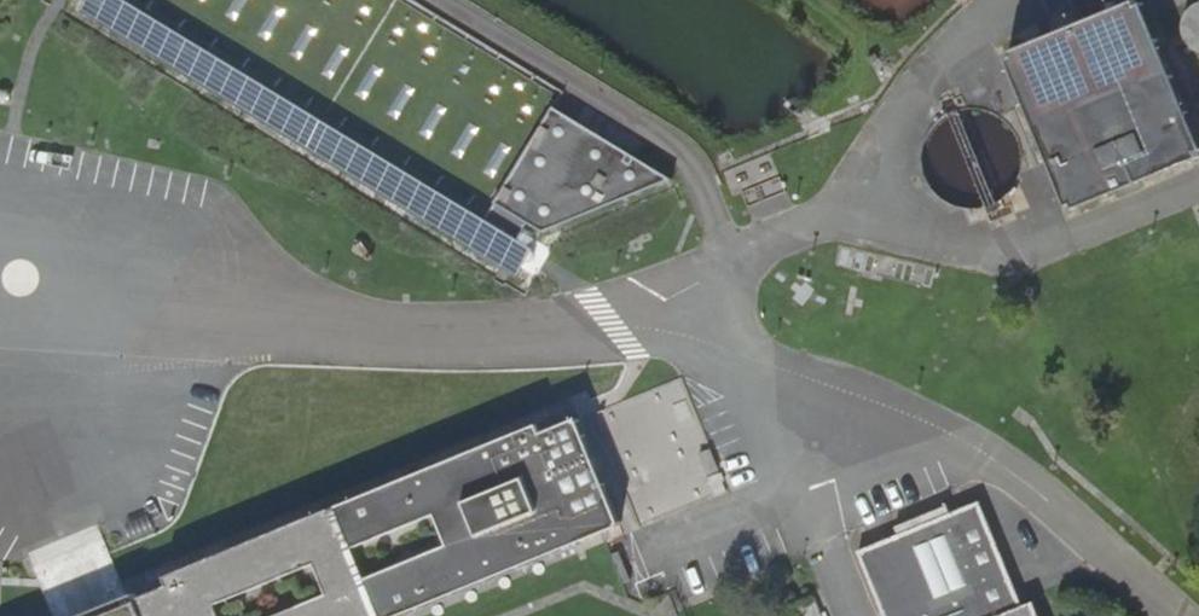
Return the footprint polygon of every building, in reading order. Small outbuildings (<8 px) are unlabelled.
[(516,276),(527,260),(530,263),(540,252),(533,247),(542,231),(559,240),(675,177),(555,107),(565,91),(415,0),(83,0),(77,9),(516,276)] [(1135,0),(1130,0),(1009,49),(1012,56),(1006,59),(1066,206),(1073,203),(1075,209),(1198,158),(1198,155),(1198,152),(1198,142),(1142,4),(1138,6),(1135,0)] [(1198,0),(1190,4),(1185,10),(1181,17),(1179,25),(1180,33),(1183,40),(1188,46),(1195,51),(1198,52),(1198,0)] [(629,527),(729,488),(685,377),(607,408),(616,432),(635,424),(642,439),(664,431),(668,441),(616,461),(625,484),(613,488),(629,527)] [(602,533),(621,526),(578,421),(543,434),(168,587),(138,599),(135,592),(126,596),(76,615),(401,615),(602,533)] [(164,577),(168,587),(543,434),(539,424),(164,577)] [(897,536),(858,552),(884,615),(1039,615),(1033,602),(1022,607),(979,503),(950,515),(897,536)] [(893,528),(897,536),(950,515),(947,506),(893,528)]
